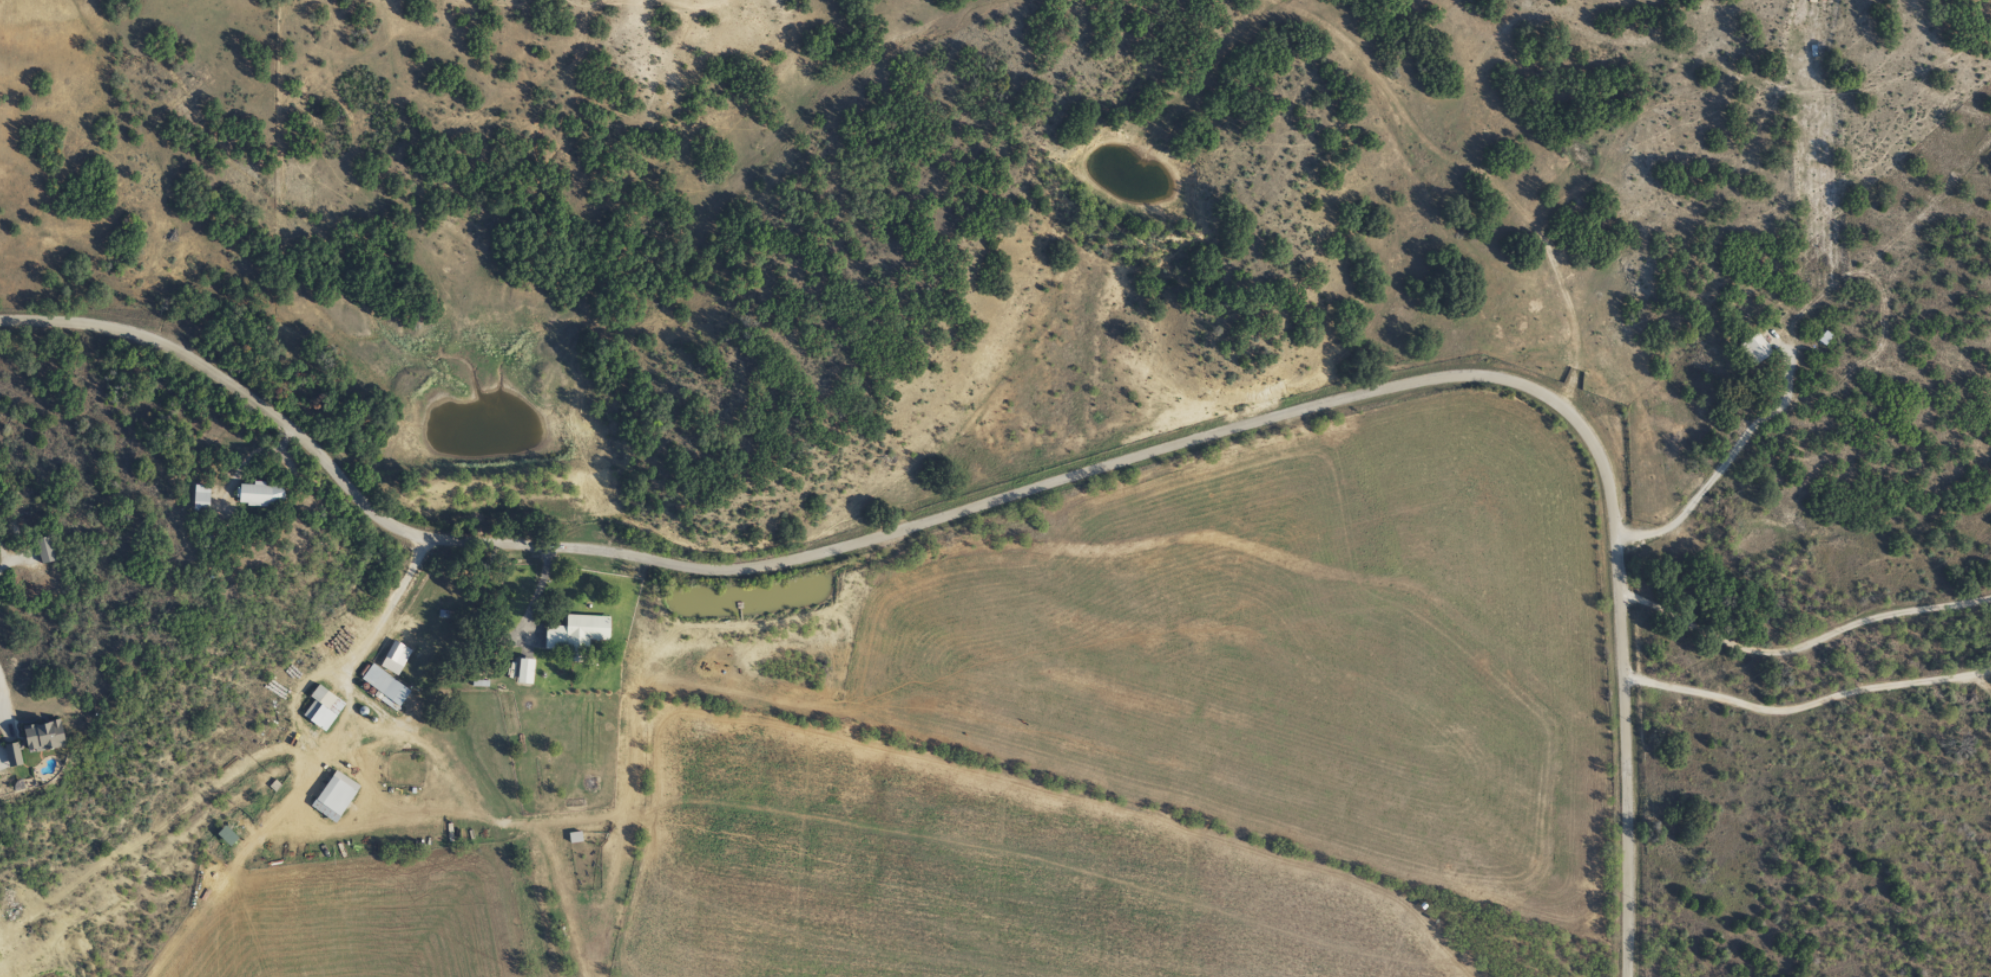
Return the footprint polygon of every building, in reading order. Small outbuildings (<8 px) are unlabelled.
[(1750,366),(1769,352),(1753,331),(1735,345),(1750,366)] [(279,483),(234,482),(234,504),(279,505),(279,483)] [(189,512),(206,512),(206,483),(190,483),(189,512)] [(53,560),(46,534),(31,538),(38,564),(53,560)] [(541,649),(586,651),(586,643),(605,644),(606,616),(562,614),(561,626),(542,625),(541,649)] [(377,665),(395,674),(407,649),(389,641),(377,665)] [(513,683),(529,683),(529,658),(513,658),(513,683)] [(372,696),(391,710),(406,691),(369,663),(357,678),(375,692),(372,696)] [(309,700),(298,714),(319,731),(340,704),(315,684),(305,697),(309,700)] [(19,750),(57,748),(56,722),(18,724),(19,750)] [(332,822),(356,785),(331,769),(307,807),(332,822)]
